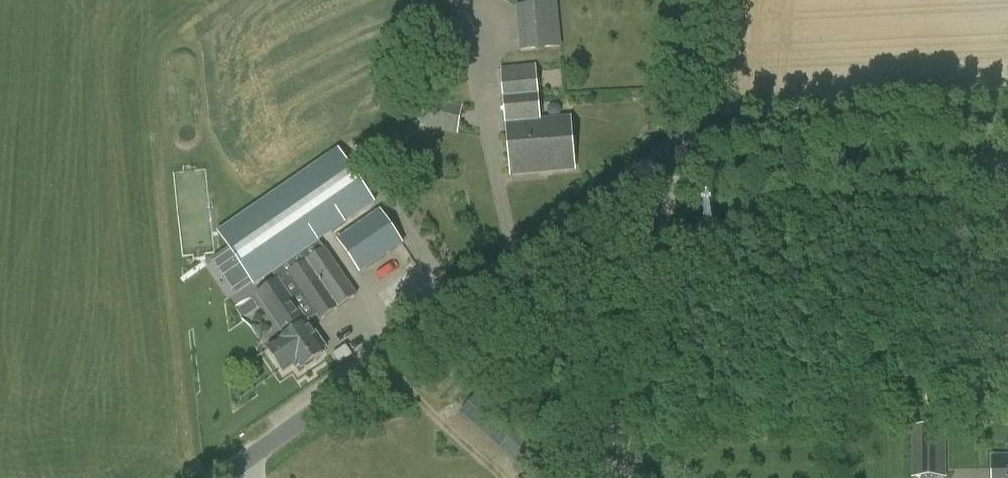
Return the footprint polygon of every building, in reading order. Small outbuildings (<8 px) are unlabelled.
[(556,3),(516,7),(520,50),(520,52),(561,48),(562,47),(558,2),(556,3)] [(537,65),(502,69),(511,175),(575,170),(571,118),(542,119),(537,65)] [(417,126),(458,133),(463,101),(423,94),(417,126)] [(376,204),(339,149),(217,232),(254,288),(376,204)] [(381,210),(337,240),(360,274),(405,244),(381,210)] [(325,251),(290,275),(288,274),(256,296),(261,303),(286,339),(270,350),(286,373),(295,366),(297,369),(303,365),(304,367),(321,355),(319,352),(326,348),(308,322),(318,315),(320,319),(356,295),(325,251)] [(460,413),(532,477),(579,477),(580,473),(483,387),(460,413)] [(913,477),(945,477),(945,469),(945,426),(913,427),(913,477)]
